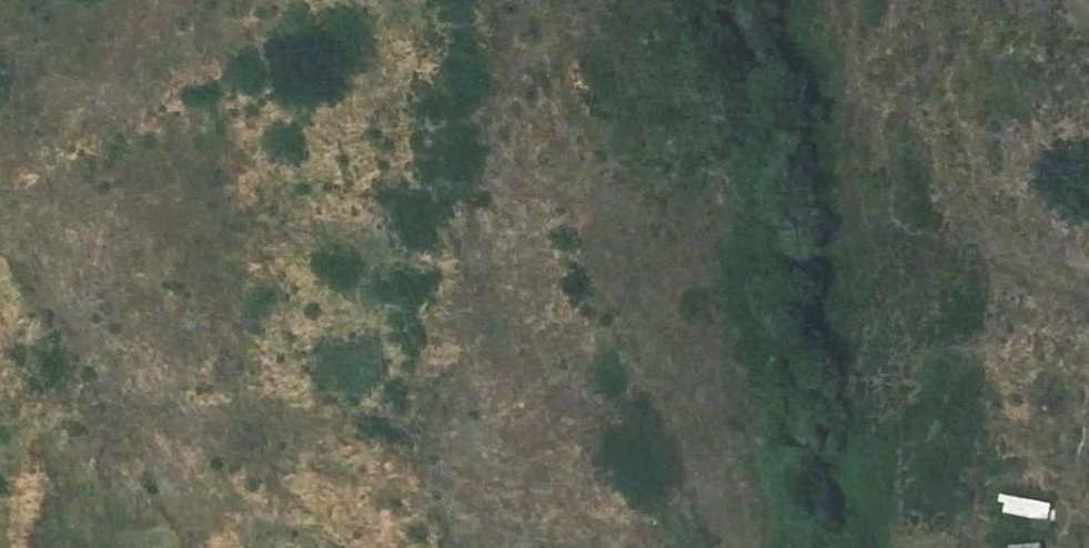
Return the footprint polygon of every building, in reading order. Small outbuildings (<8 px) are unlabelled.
[(1044,523),(1047,506),(1000,497),(997,514),(1044,523)]
